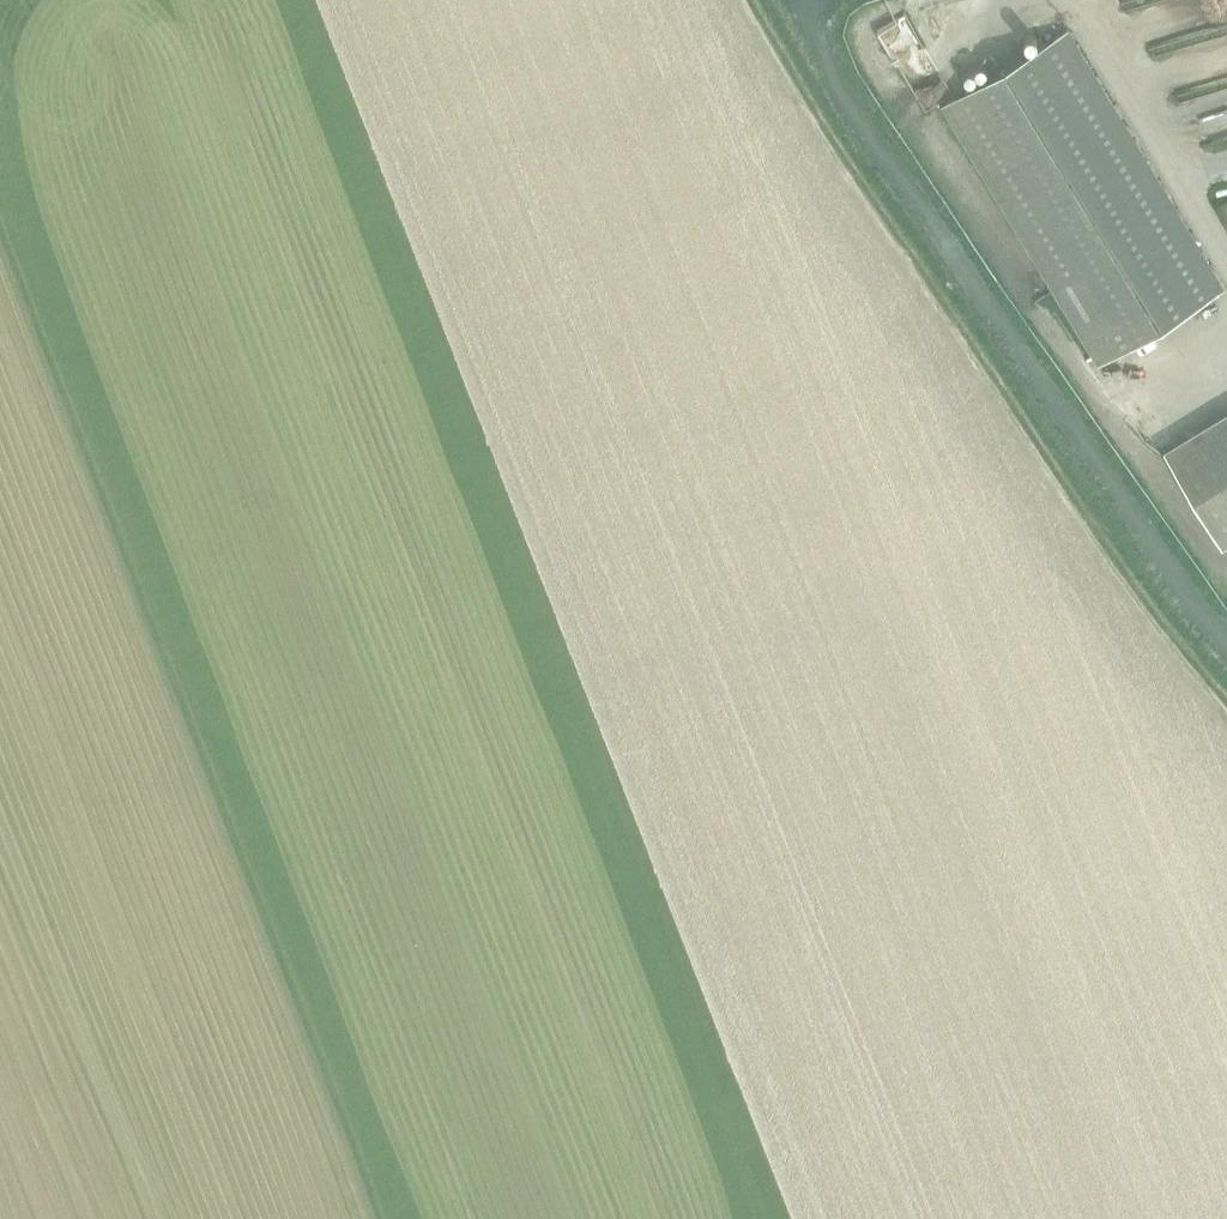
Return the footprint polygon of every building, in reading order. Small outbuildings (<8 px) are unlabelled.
[(1068,32),(942,109),(1099,366),(1224,289),(1068,32)] [(919,63),(897,77),(923,116),(945,102),(919,63)] [(1198,158),(1226,151),(1226,109),(1189,118),(1198,158)] [(1163,451),(1222,547),(1226,544),(1226,412),(1163,451)]
